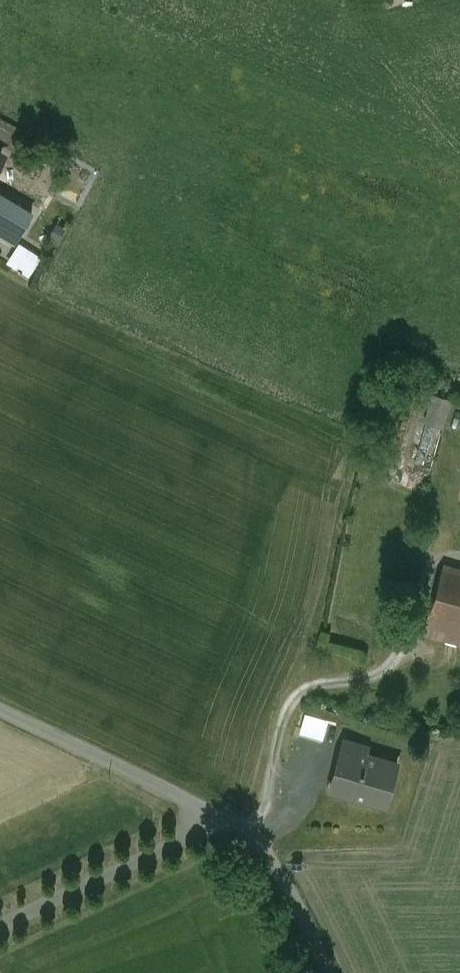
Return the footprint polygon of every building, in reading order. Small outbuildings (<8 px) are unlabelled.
[(381,9),(405,0),(378,0),(381,9)] [(12,147),(0,140),(0,168),(12,147)] [(0,194),(0,234),(13,242),(31,212),(0,194)] [(443,566),(425,630),(459,641),(459,571),(443,566)] [(401,755),(341,740),(329,790),(387,805),(401,755)]
